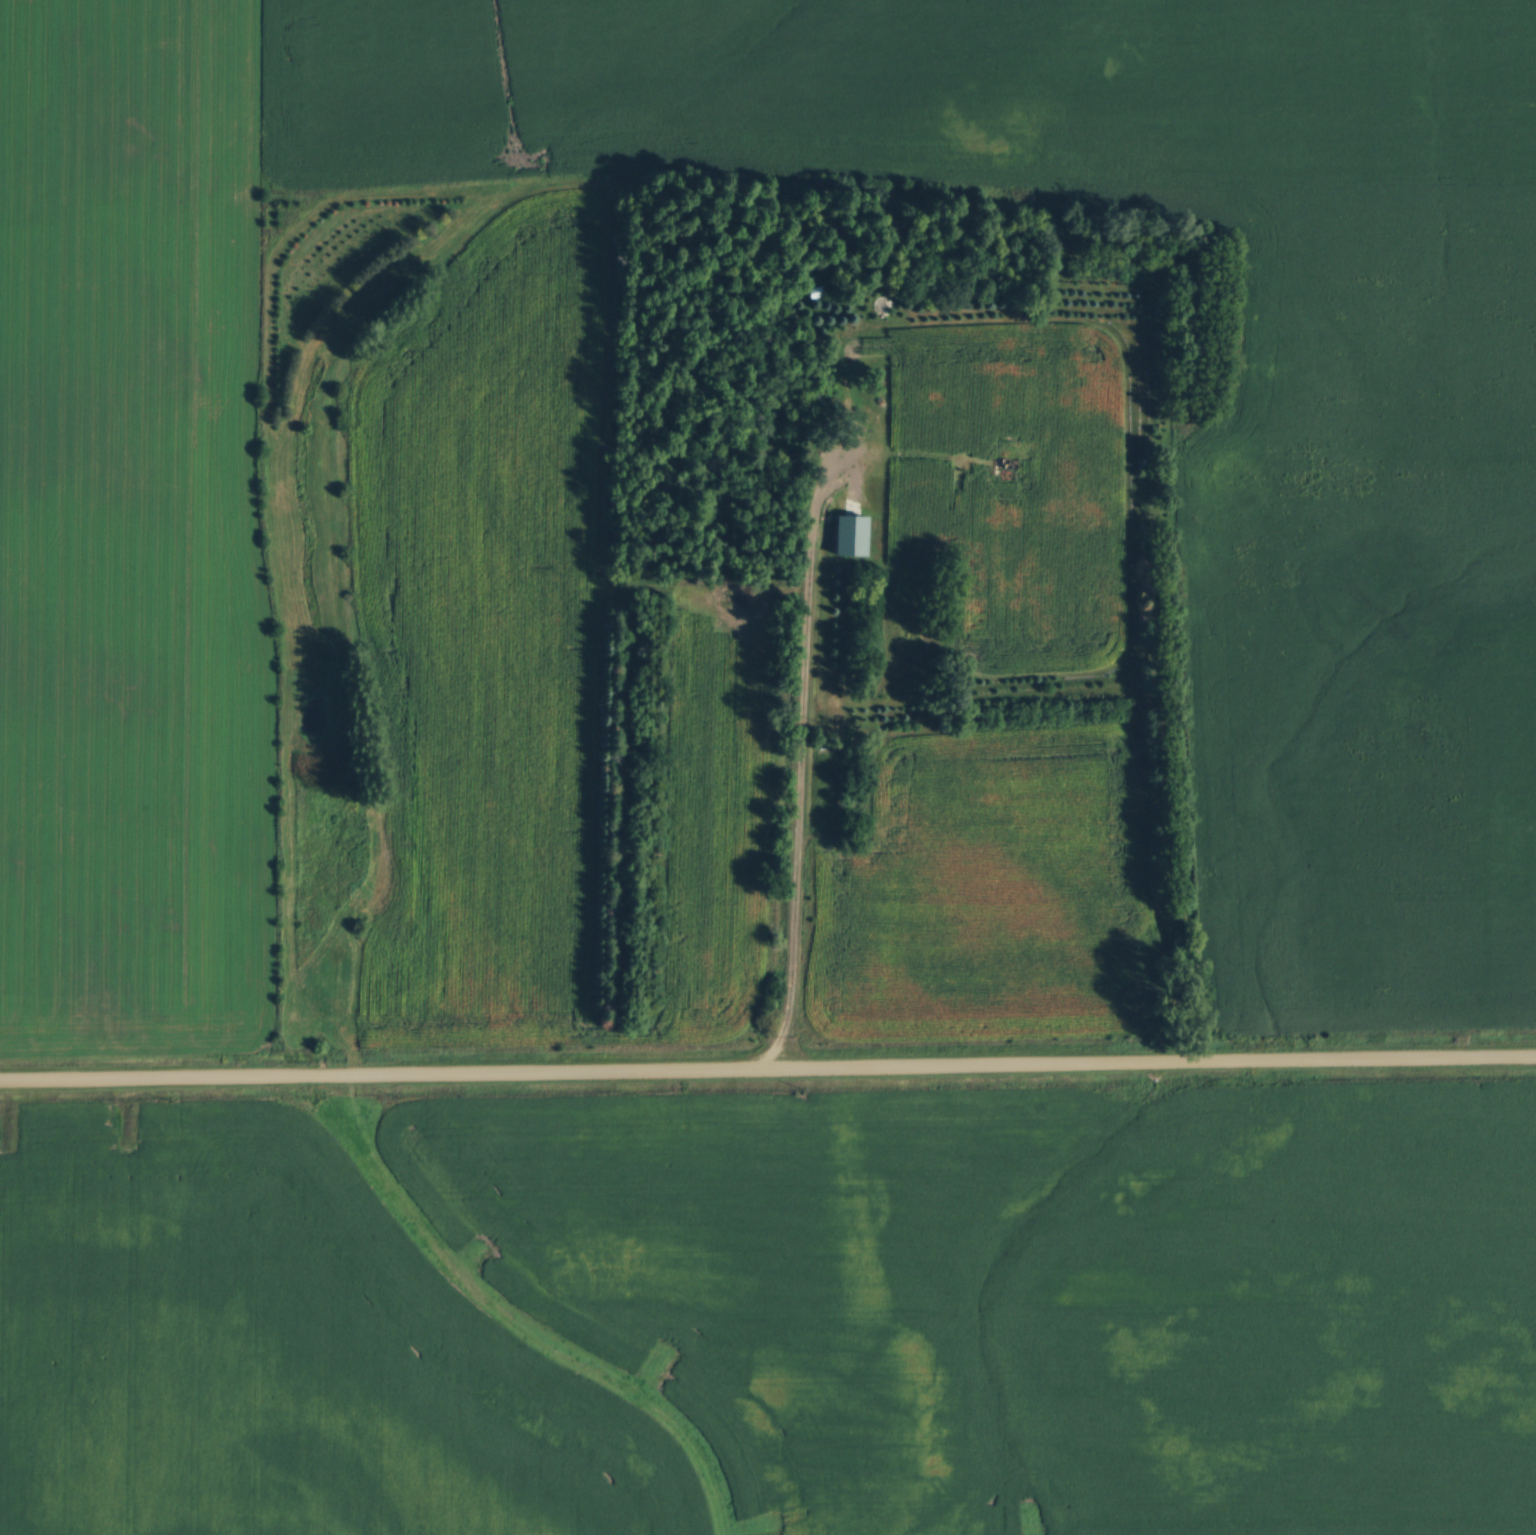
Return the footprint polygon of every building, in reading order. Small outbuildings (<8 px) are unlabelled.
[(810,292),(813,301),(827,297),(824,288),(810,292)]
